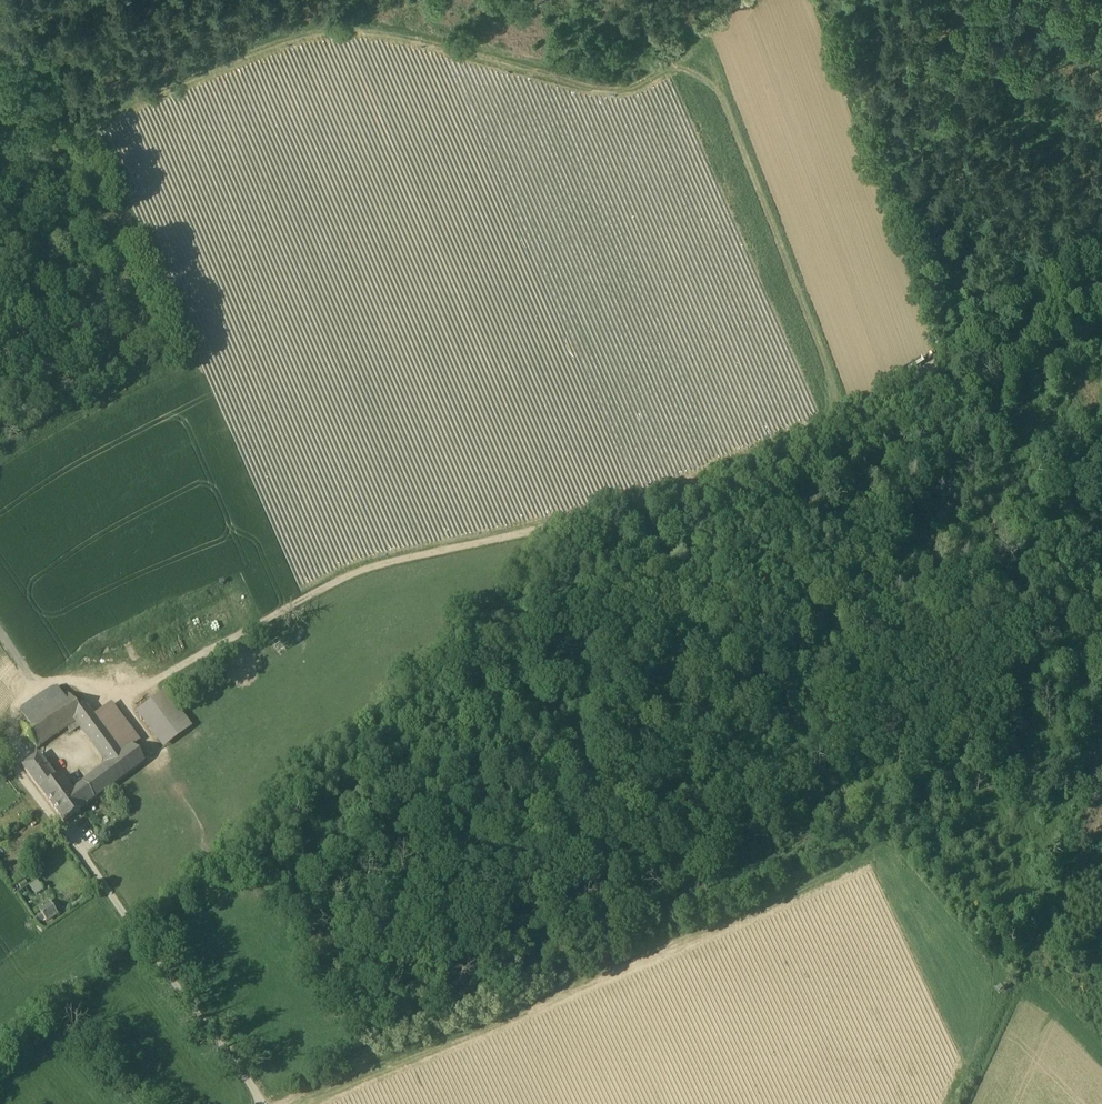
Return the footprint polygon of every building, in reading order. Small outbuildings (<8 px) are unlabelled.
[(56,690),(23,712),(29,722),(62,700),(56,690)] [(87,705),(77,690),(68,696),(78,711),(87,705)] [(161,749),(190,729),(166,695),(137,715),(161,749)] [(29,722),(22,727),(37,750),(77,722),(82,718),(78,711),(68,696),(62,700),(29,722)] [(111,706),(93,719),(121,756),(132,748),(138,743),(111,706)] [(93,719),(89,713),(82,718),(77,722),(107,762),(109,765),(121,756),(93,719)] [(106,767),(70,794),(81,810),(144,763),(132,748),(121,756),(109,765),(106,767)] [(56,782),(40,761),(34,758),(23,767),(42,792),(56,782)] [(70,794),(65,798),(60,790),(61,789),(62,791),(65,788),(59,780),(56,782),(42,792),(64,823),(81,810),(70,794)] [(29,885),(35,895),(44,889),(37,880),(29,885)] [(50,903),(39,911),(46,922),(57,914),(50,903)]
